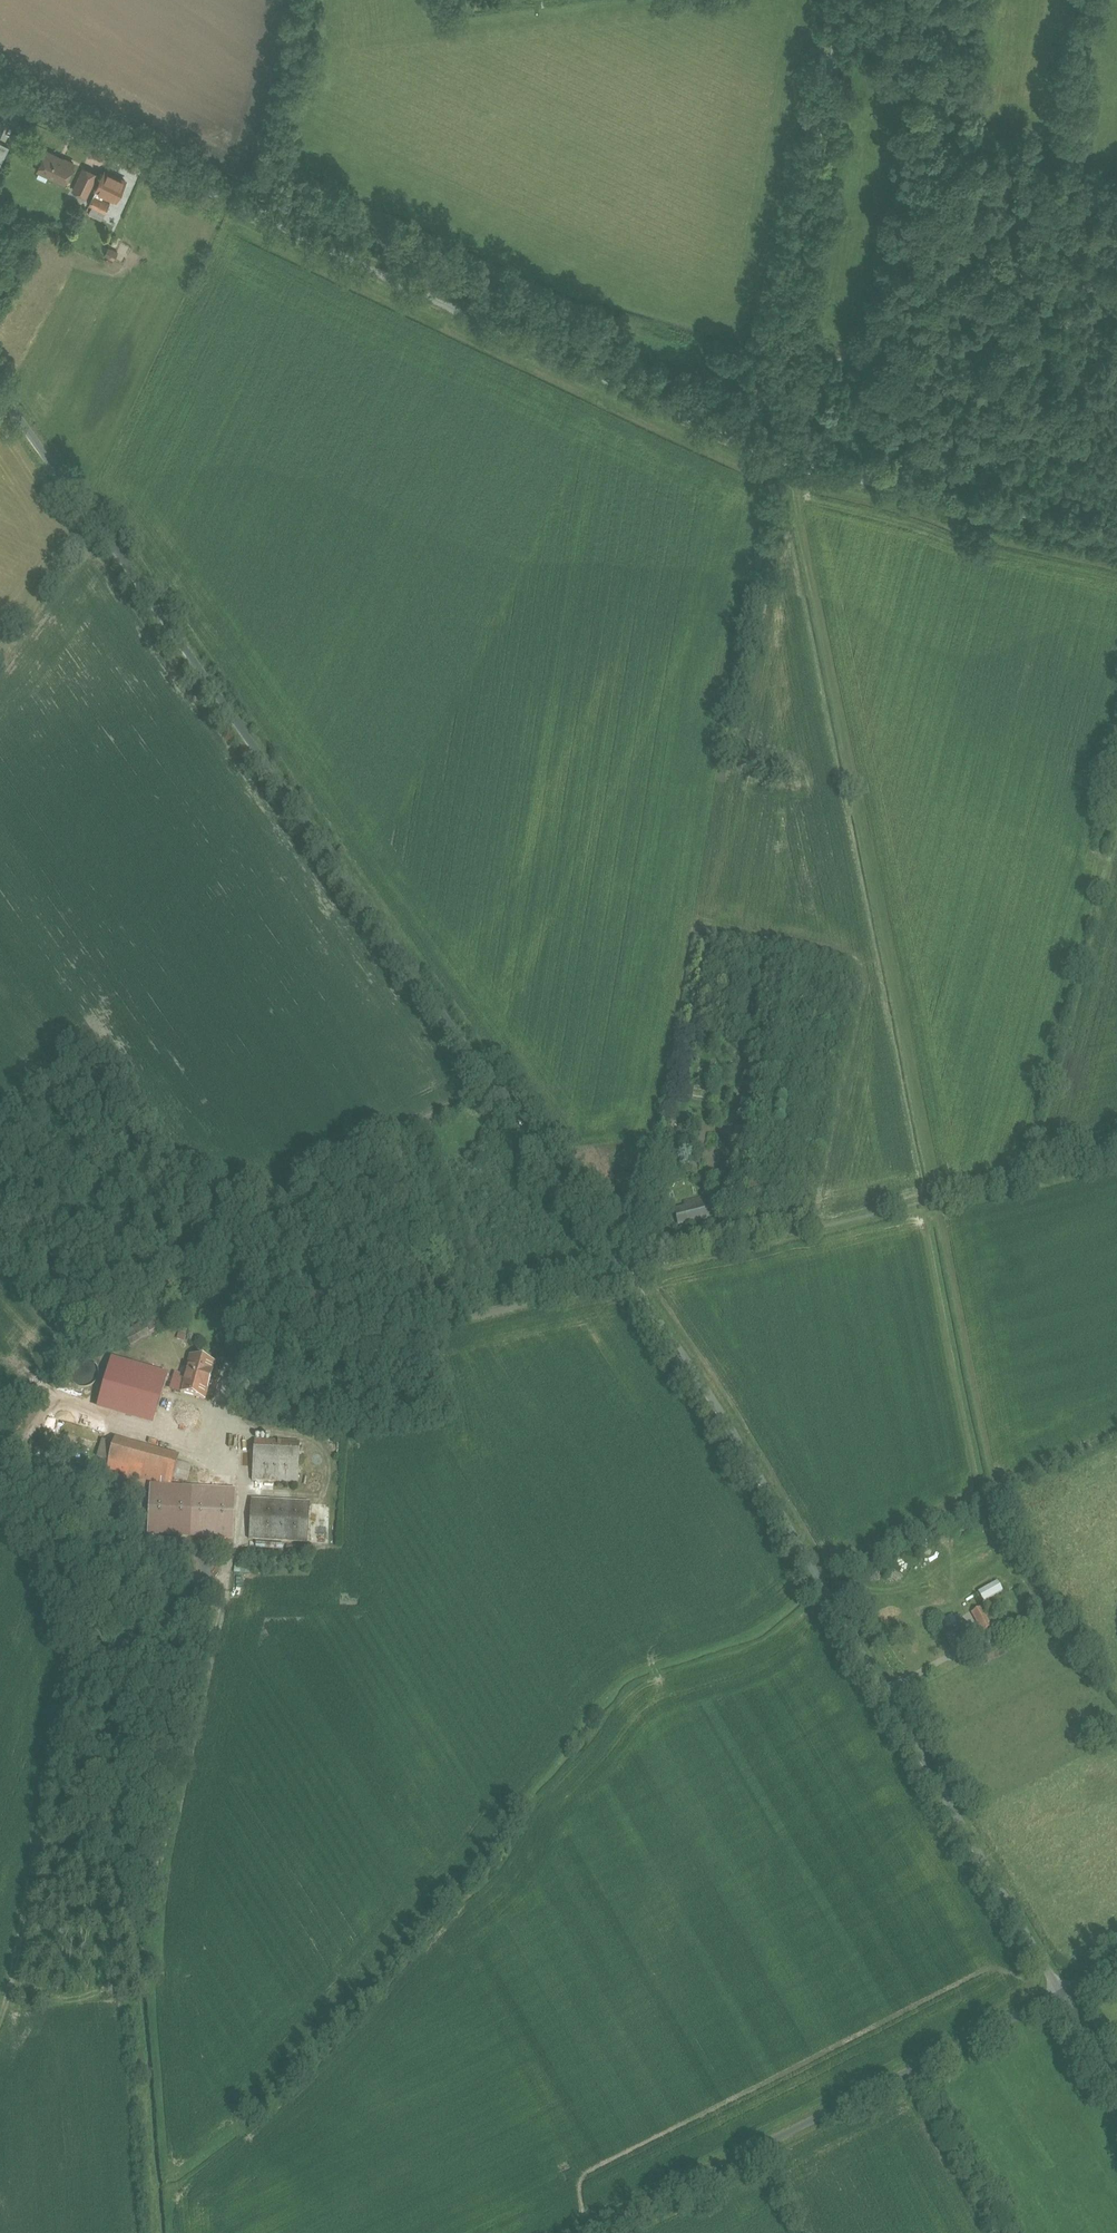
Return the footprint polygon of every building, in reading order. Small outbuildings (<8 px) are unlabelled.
[(0,139),(0,155),(4,157),(11,144),(0,139)] [(64,155),(48,148),(43,159),(41,159),(39,163),(41,164),(40,166),(66,178),(75,159),(66,155),(64,155)] [(98,170),(85,164),(75,186),(88,192),(98,170)] [(122,176),(106,169),(98,186),(114,193),(122,176)] [(111,200),(95,193),(91,201),(107,208),(111,200)] [(107,243),(103,252),(112,256),(117,248),(107,243)] [(707,1198),(685,1204),(686,1209),(698,1206),(702,1220),(712,1218),(707,1198)] [(686,1209),(675,1212),(679,1226),(702,1220),(698,1206),(686,1209)] [(158,1315),(145,1323),(151,1332),(164,1325),(158,1315)] [(126,1339),(145,1331),(142,1324),(123,1332),(126,1339)] [(128,1345),(149,1336),(147,1331),(126,1340),(128,1345)] [(214,1364),(192,1358),(187,1377),(176,1374),(172,1391),(205,1400),(214,1364)] [(85,1359),(83,1359),(81,1360),(79,1361),(77,1362),(75,1363),(74,1365),(73,1367),(72,1369),(71,1370),(71,1372),(71,1374),(71,1377),(71,1378),(72,1380),(73,1382),(75,1384),(76,1386),(78,1387),(80,1388),(81,1388),(84,1389),(86,1389),(89,1389),(90,1388),(92,1387),(95,1386),(96,1384),(97,1383),(98,1381),(99,1379),(100,1377),(100,1376),(100,1374),(100,1372),(100,1371),(99,1369),(99,1368),(98,1366),(97,1364),(95,1363),(94,1362),(92,1361),(90,1360),(87,1359),(85,1359)] [(168,1377),(112,1361),(97,1413),(154,1428),(168,1377)] [(300,1444),(255,1441),(254,1457),(299,1460),(300,1444)] [(177,1461),(115,1443),(107,1468),(170,1487),(172,1479),(177,1461)] [(299,1460),(254,1457),(252,1481),(298,1484),(299,1460)] [(191,1465),(177,1461),(172,1479),(186,1483),(191,1465)] [(236,1491),(151,1486),(149,1534),(233,1539),(236,1491)] [(311,1505),(252,1502),(250,1540),(308,1543),(311,1505)] [(208,1557),(191,1556),(190,1591),(207,1592),(208,1557)] [(996,1580),(976,1591),(982,1602),(1002,1591),(996,1580)] [(1000,1639),(984,1612),(975,1617),(991,1644),(1000,1639)] [(967,1626),(947,1637),(955,1652),(976,1641),(967,1626)]
